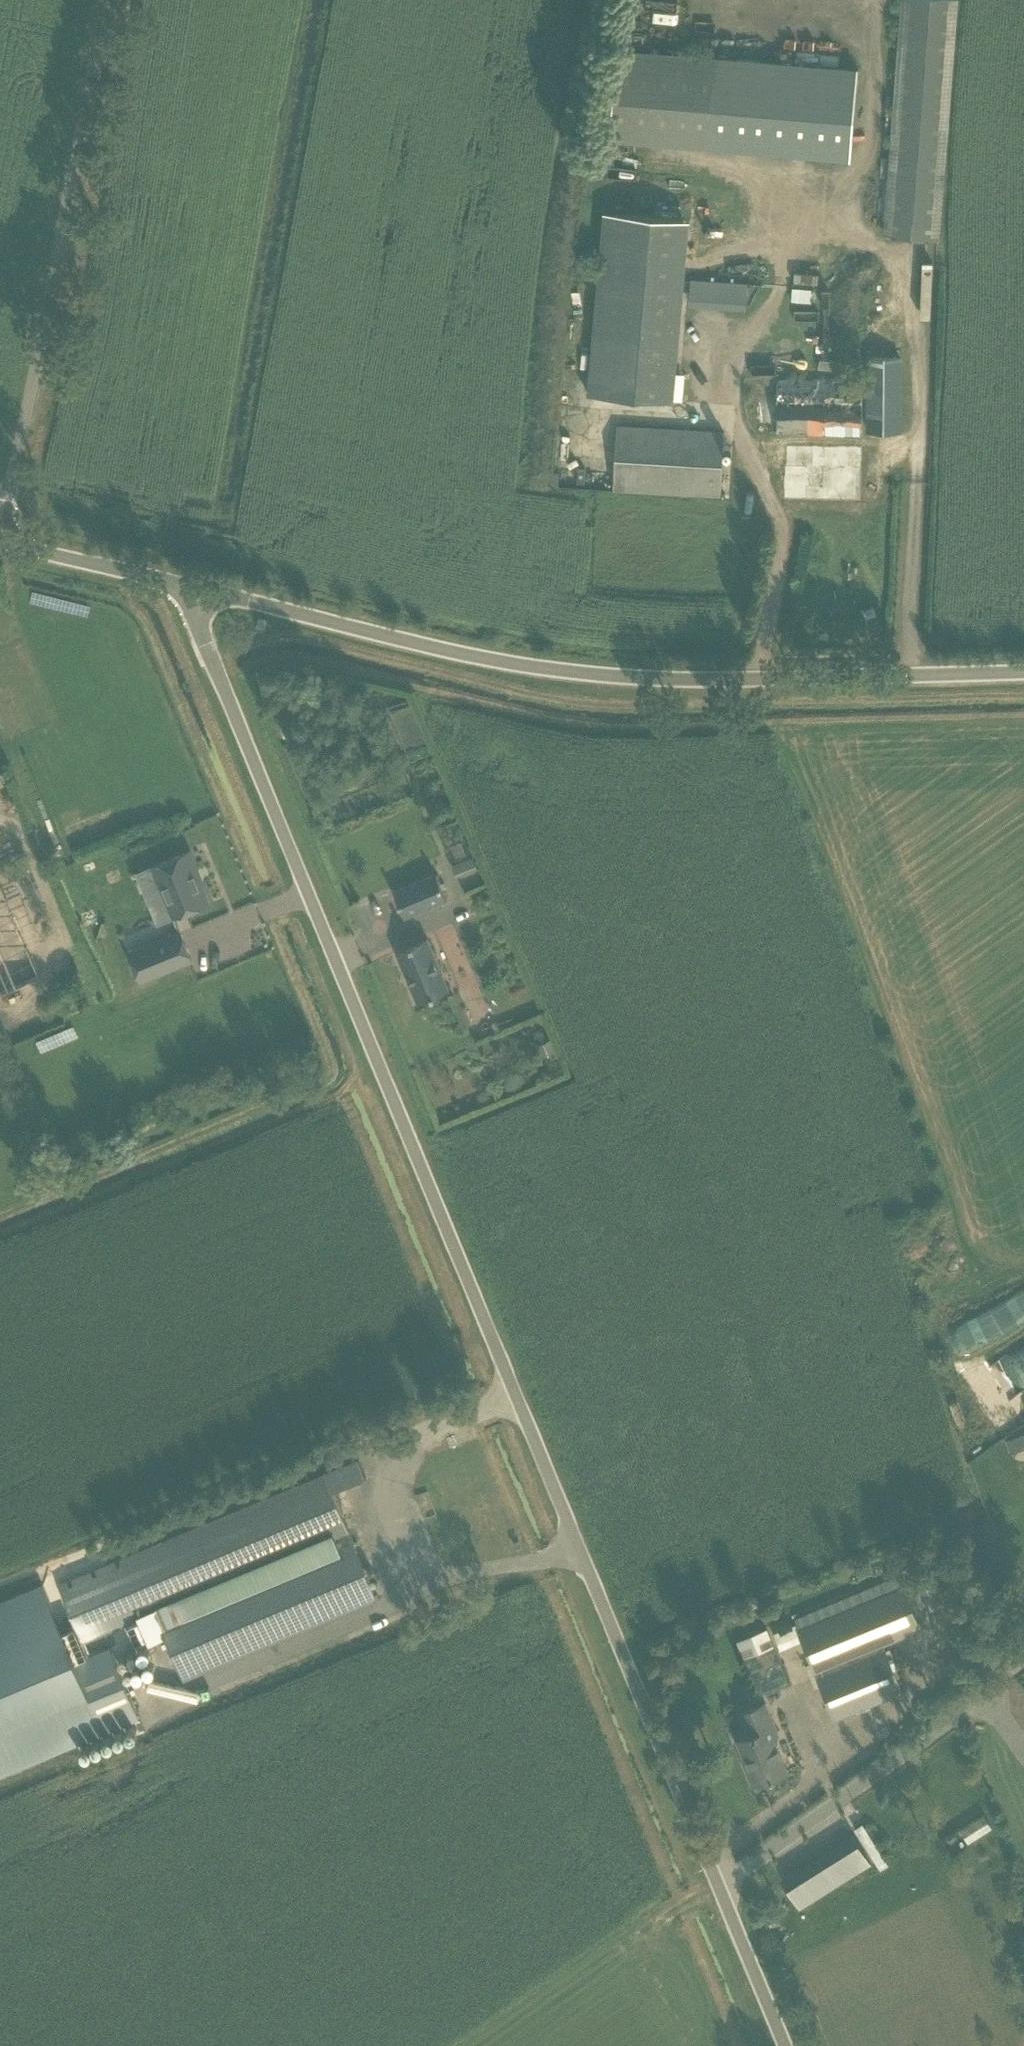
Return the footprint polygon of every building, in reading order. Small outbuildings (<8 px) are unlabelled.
[(883,234),(940,239),(958,0),(901,0),(883,234)] [(858,70),(617,49),(609,136),(850,156),(858,70)] [(689,221),(603,213),(587,394),(673,401),(689,221)] [(690,306),(748,308),(749,280),(691,278),(690,306)] [(803,325),(805,293),(792,292),(791,324),(803,325)] [(869,359),(868,430),(900,430),(900,359),(869,359)] [(776,379),(775,432),(862,434),(863,414),(863,380),(776,379)] [(614,489),(721,495),(724,435),(617,429),(614,489)] [(785,440),(784,494),(861,495),(862,442),(785,440)] [(189,849),(152,865),(174,916),(209,901),(201,882),(202,881),(189,849)] [(472,856),(451,865),(456,875),(476,866),(472,856)] [(394,891),(404,917),(447,899),(436,873),(394,891)] [(30,948),(24,934),(8,897),(0,879),(0,994),(42,976),(30,948)] [(192,960),(180,931),(128,952),(139,981),(192,960)] [(396,951),(418,1002),(449,989),(427,938),(396,951)] [(551,1038),(538,1044),(542,1056),(556,1050),(551,1038)] [(553,1054),(547,1056),(550,1065),(557,1062),(553,1054)] [(1023,1450),(1023,1431),(1006,1440),(1013,1455),(1023,1450)] [(455,1435),(446,1438),(450,1447),(458,1444),(455,1435)] [(156,1613),(183,1680),(377,1599),(332,1491),(366,1476),(358,1456),(323,1470),(324,1473),(58,1584),(74,1622),(82,1643),(156,1613)] [(799,1630),(835,1718),(901,1690),(878,1633),(915,1618),(897,1576),(857,1592),(863,1604),(799,1630)] [(0,1601),(0,1775),(139,1717),(108,1643),(86,1652),(82,1643),(74,1622),(61,1628),(42,1584),(0,1601)] [(761,1593),(748,1598),(753,1608),(765,1602),(761,1593)] [(741,1605),(730,1610),(734,1621),(745,1616),(741,1605)] [(746,1657),(775,1644),(767,1626),(738,1639),(746,1657)] [(777,1646),(791,1646),(791,1629),(777,1629),(777,1646)] [(774,1646),(743,1658),(757,1693),(767,1694),(782,1688),(788,1681),(774,1646)] [(743,1759),(753,1785),(787,1771),(773,1736),(778,1734),(765,1702),(741,1712),(750,1734),(738,1739),(745,1758),(743,1759)] [(969,1841),(992,1825),(983,1813),(960,1829),(969,1841)] [(855,1833),(786,1874),(804,1904),(873,1864),(855,1833)]
